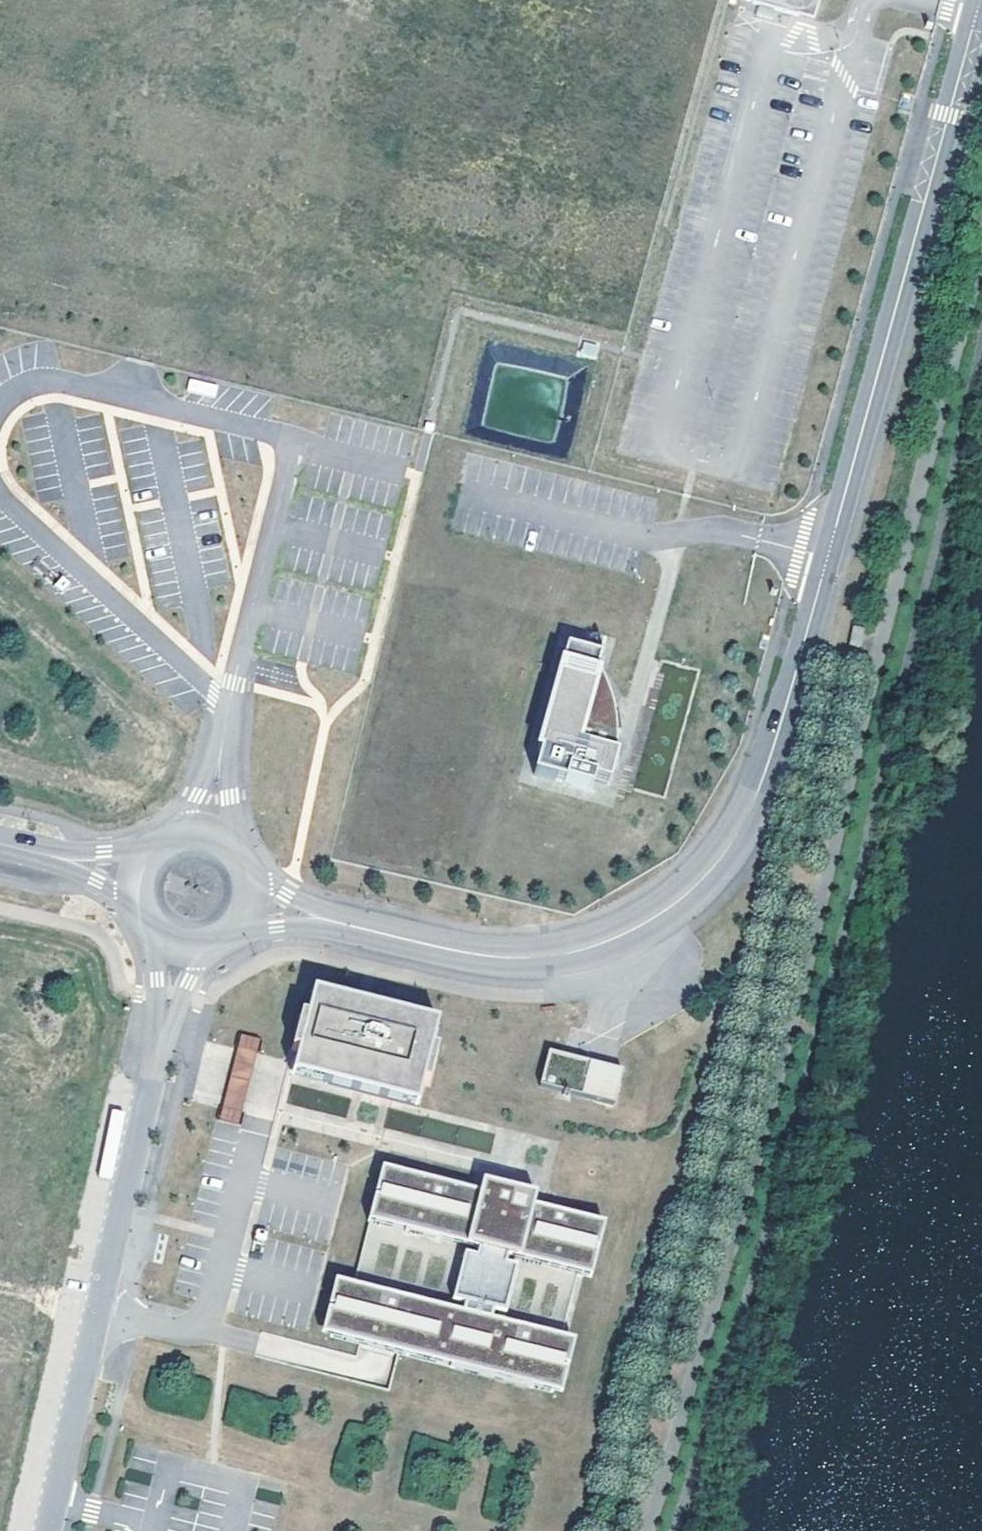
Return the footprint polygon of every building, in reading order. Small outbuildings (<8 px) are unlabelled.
[(752,4),(804,16),(807,0),(753,0),(752,4)] [(804,16),(818,19),(822,0),(807,0),(804,16)] [(857,644),(860,626),(850,624),(846,642),(857,644)] [(599,657),(567,648),(539,752),(542,752),(535,776),(589,791),(592,781),(608,785),(616,755),(612,754),(609,737),(604,716),(611,715),(608,697),(600,699),(595,673),(599,657)] [(436,1026),(314,995),(308,1019),(302,1018),(294,1050),(300,1052),(332,1060),(326,1084),(358,1092),(386,1099),(415,1107),(421,1082),(427,1084),(436,1051),(430,1050),(436,1026)] [(240,1033),(218,1120),(239,1125),(260,1037),(240,1033)] [(293,1076),(326,1084),(332,1060),(300,1052),(293,1076)] [(590,1064),(549,1054),(541,1087),(581,1097),(590,1064)] [(343,1287),(331,1336),(550,1392),(562,1342),(558,1341),(576,1273),(580,1274),(592,1226),(532,1210),(534,1201),(482,1187),(479,1197),(380,1172),(350,1289),(343,1287)]
